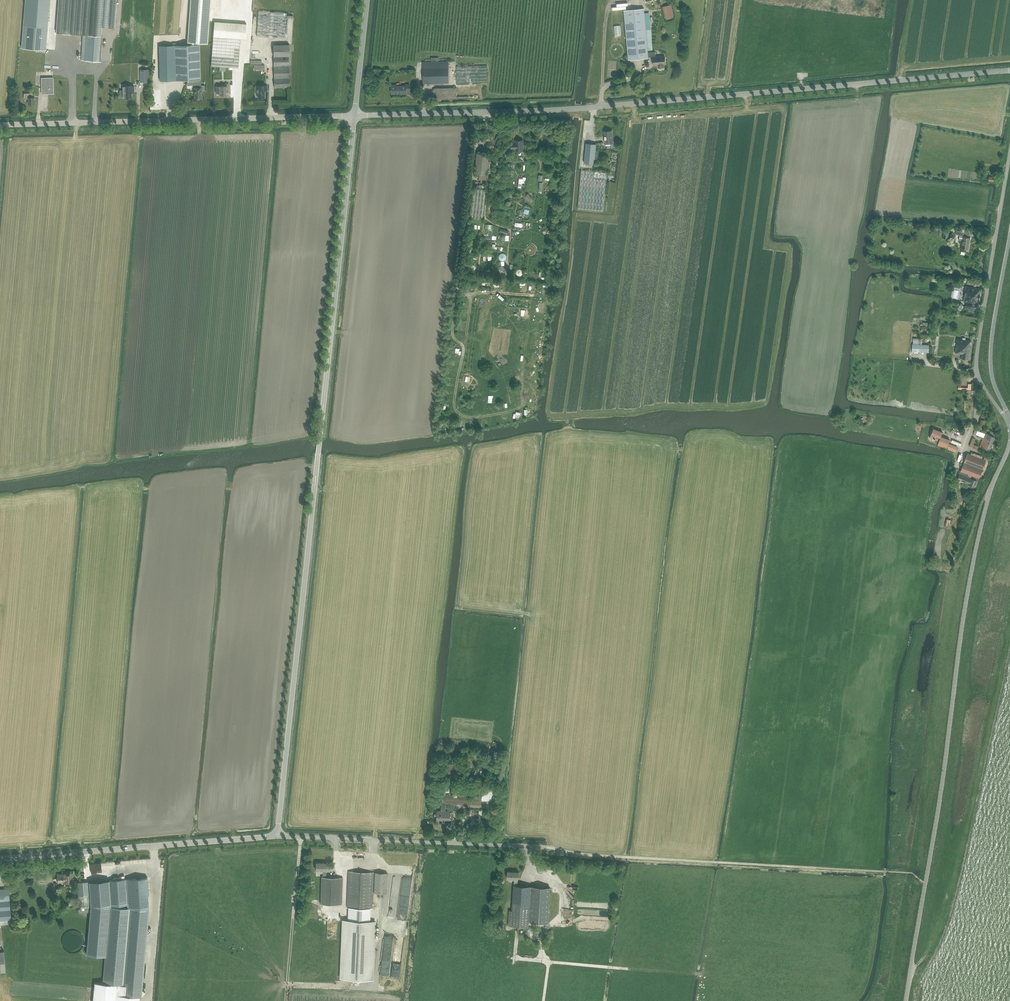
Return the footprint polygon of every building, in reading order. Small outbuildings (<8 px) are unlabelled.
[(22,47),(46,49),(48,21),(50,0),(25,0),(24,17),(22,47)] [(56,32),(83,34),(81,60),(100,61),(101,36),(102,27),(115,28),(117,0),(59,0),(56,32)] [(187,45),(199,44),(199,43),(208,43),(210,14),(211,0),(190,0),(187,45)] [(295,0),(260,0),(257,36),(292,39),(295,0)] [(670,5),(664,7),(666,16),(672,14),(670,5)] [(644,8),(624,10),(628,60),(648,58),(649,58),(648,57),(648,52),(644,8)] [(213,22),(212,37),(240,39),(245,39),(246,25),(213,22)] [(240,39),(212,37),(210,66),(238,68),(240,39)] [(187,45),(175,45),(175,62),(176,80),(200,79),(199,44),(187,45)] [(175,45),(159,46),(160,63),(160,81),(176,80),(175,62),(175,45)] [(273,45),(275,88),(289,87),(288,56),(290,56),(290,45),(273,45)] [(655,51),(648,52),(648,57),(653,57),(654,65),(658,65),(658,67),(664,67),(664,64),(666,64),(665,56),(656,56),(655,51)] [(457,66),(457,82),(487,81),(487,65),(457,66)] [(423,69),(423,84),(449,83),(448,68),(423,69)] [(149,69),(140,69),(140,82),(149,82),(149,69)] [(41,78),(42,94),(54,93),(53,77),(41,78)] [(219,96),(225,96),(225,92),(228,92),(228,84),(225,84),(225,86),(219,86),(219,87),(215,87),(215,94),(219,94),(219,96)] [(195,88),(195,98),(202,98),(202,91),(205,91),(205,85),(200,85),(200,88),(195,88)] [(391,86),(391,94),(399,94),(399,95),(406,95),(406,91),(409,91),(409,85),(406,85),(406,87),(396,87),(396,86),(391,86)] [(120,90),(119,91),(120,95),(120,96),(123,96),(123,98),(127,97),(132,97),(132,92),(134,92),(134,90),(134,86),(123,86),(123,90),(120,90)] [(264,91),(267,91),(267,86),(260,86),(256,86),(256,95),(258,95),(258,99),(265,99),(264,91)] [(27,99),(28,104),(34,104),(34,95),(33,95),(33,93),(23,93),(23,99),(27,99)] [(612,130),(604,131),(605,144),(616,143),(615,141),(613,141),(612,130)] [(516,157),(523,156),(523,140),(515,140),(515,143),(511,143),(511,149),(516,149),(516,157)] [(594,164),(596,144),(586,143),(584,163),(594,164)] [(489,154),(477,153),(475,173),(487,175),(489,154)] [(581,170),(578,209),(604,211),(607,172),(581,170)] [(506,183),(505,193),(512,194),(514,183),(506,183)] [(470,218),(483,219),(486,190),(473,188),(470,218)] [(956,230),(955,234),(961,235),(961,236),(962,236),(961,247),(962,248),(961,251),(966,252),(966,248),(968,249),(970,237),(968,237),(969,232),(962,231),(956,230)] [(965,296),(964,301),(978,304),(981,289),(966,287),(965,296)] [(959,353),(962,353),(961,357),(968,358),(969,351),(971,340),(957,338),(955,352),(959,352),(959,353)] [(937,352),(939,358),(951,354),(950,348),(937,352)] [(941,436),(943,432),(933,428),(930,436),(934,438),(933,438),(935,439),(939,440),(937,444),(942,446),(946,438),(941,436)] [(982,433),(981,436),(983,437),(987,439),(987,441),(992,443),(995,436),(996,433),(991,431),(990,434),(985,433),(984,434),(982,433)] [(987,439),(983,437),(980,446),(990,450),(992,443),(987,441),(987,439)] [(960,471),(979,478),(985,460),(967,453),(960,471)] [(975,486),(979,478),(960,471),(957,480),(975,486)] [(459,764),(443,763),(443,778),(458,779),(459,764)] [(438,803),(482,805),(482,800),(494,800),(495,786),(482,786),(482,795),(438,794),(438,803)] [(437,821),(441,821),(441,820),(449,820),(450,819),(453,819),(453,812),(450,812),(450,811),(437,811),(437,821)] [(316,863),(316,870),(323,870),(322,877),(321,904),(341,905),(339,905),(340,878),(343,878),(326,877),(327,863),(316,863)] [(370,909),(372,909),(373,872),(349,871),(347,908),(349,908),(370,909)] [(508,871),(507,878),(514,879),(514,885),(513,904),(530,905),(531,886),(518,885),(518,879),(519,872),(508,871)] [(64,874),(57,875),(58,879),(58,882),(63,882),(65,882),(74,882),(74,873),(70,873),(69,873),(69,872),(68,872),(67,872),(66,873),(64,873),(64,874)] [(374,893),(386,893),(387,873),(375,873),(374,893)] [(148,877),(109,880),(111,906),(128,905),(128,908),(150,906),(148,877)] [(89,882),(77,882),(78,895),(89,894),(90,894),(89,882)] [(11,919),(8,888),(0,889),(0,920),(11,919)] [(79,907),(89,906),(90,906),(89,894),(78,895),(79,907)] [(141,996),(142,996),(143,986),(150,906),(128,908),(110,907),(105,956),(103,983),(94,982),(94,987),(93,1000),(140,1000),(141,996)] [(370,909),(349,908),(348,920),(343,920),(341,978),(372,980),(375,921),(370,921),(370,909)]
